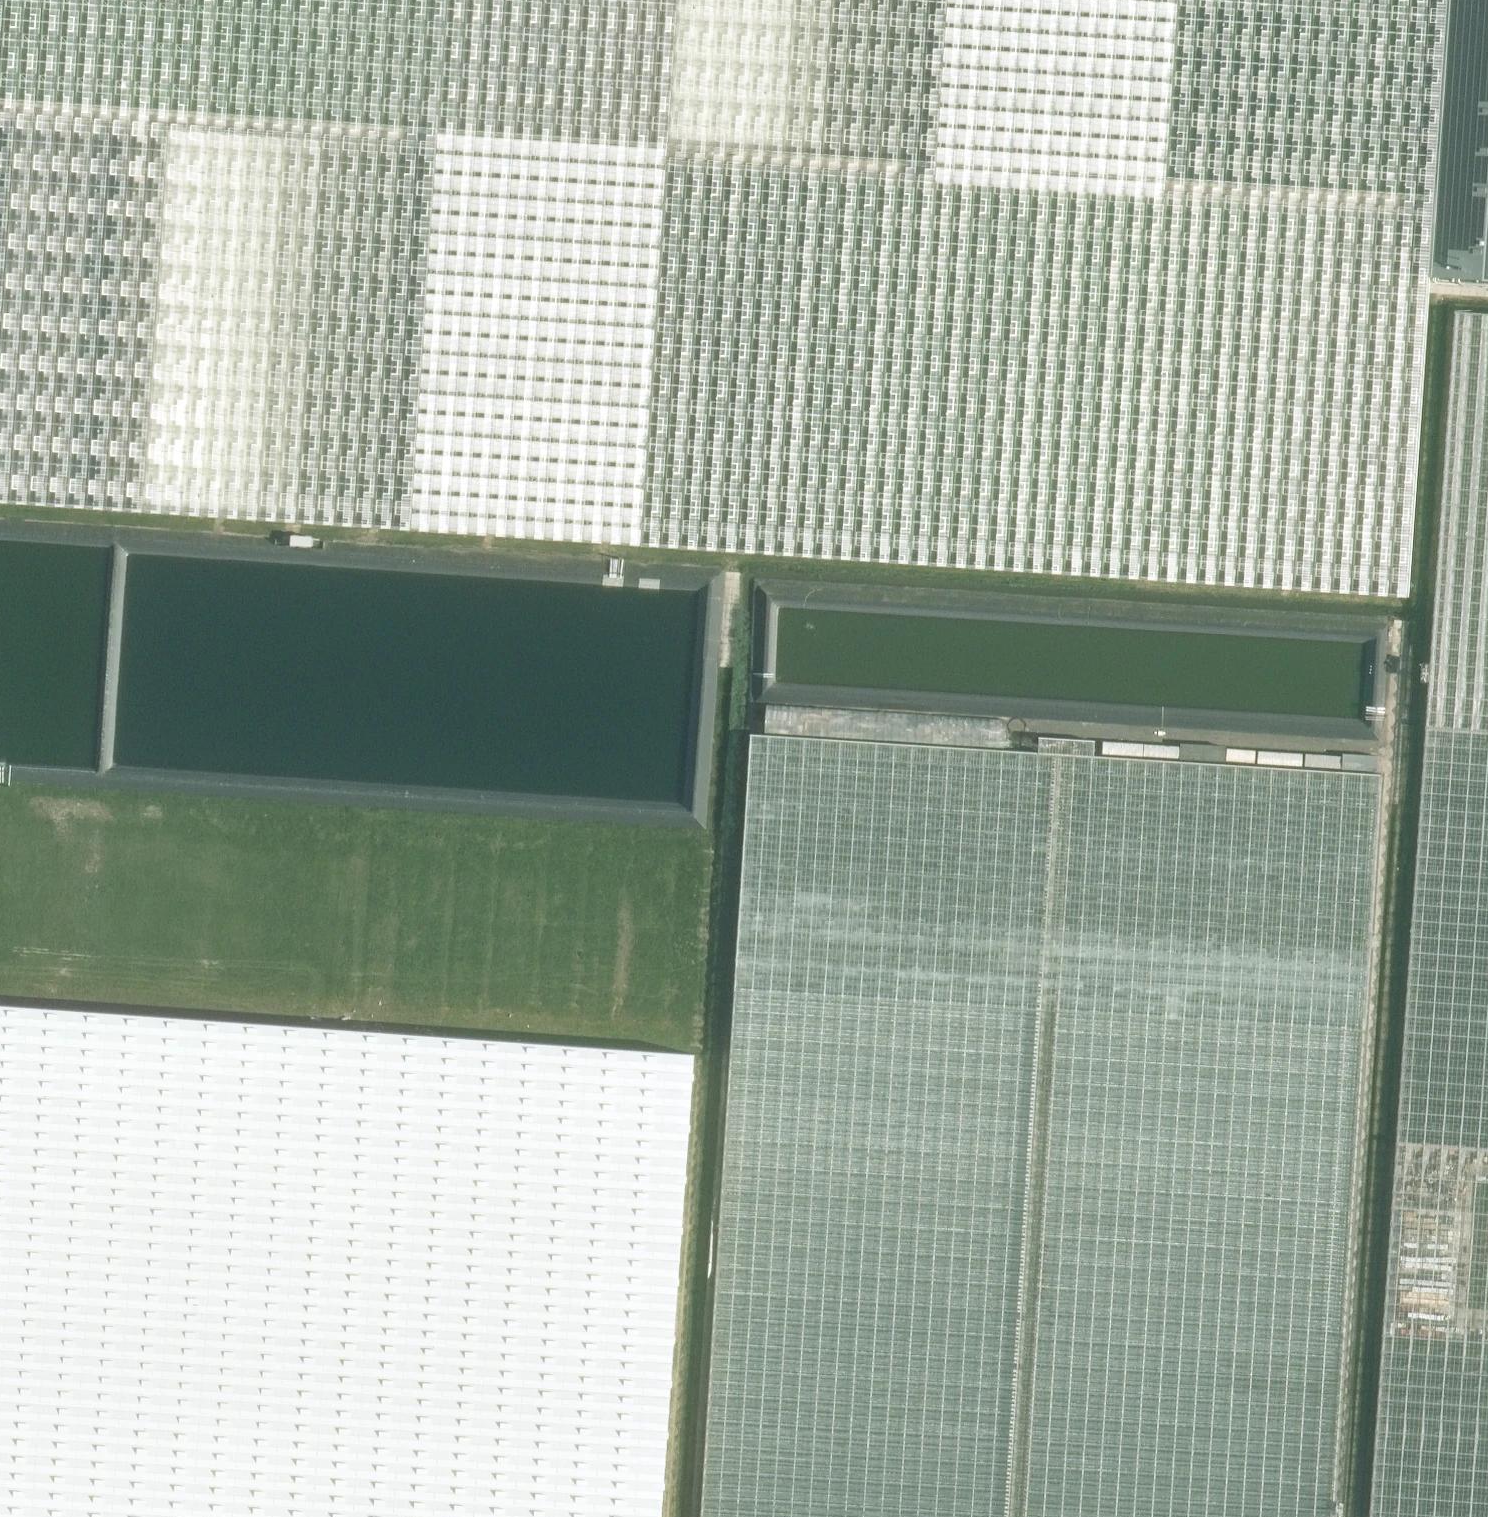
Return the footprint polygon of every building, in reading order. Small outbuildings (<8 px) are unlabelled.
[(1408,597),(1429,279),(1429,277),(1487,281),(1487,0),(0,0),(0,502),(1408,597)] [(1369,1516),(1487,1516),(1487,314),(1454,312),(1443,478),(1425,727),(1369,1516)] [(291,535),(290,545),(311,547),(312,537),(291,535)] [(700,1516),(1334,1516),(1381,772),(1093,754),(1094,741),(1038,738),(1038,751),(750,732),(700,1516)] [(693,1054),(0,1005),(0,1516),(660,1516),(693,1054)]
